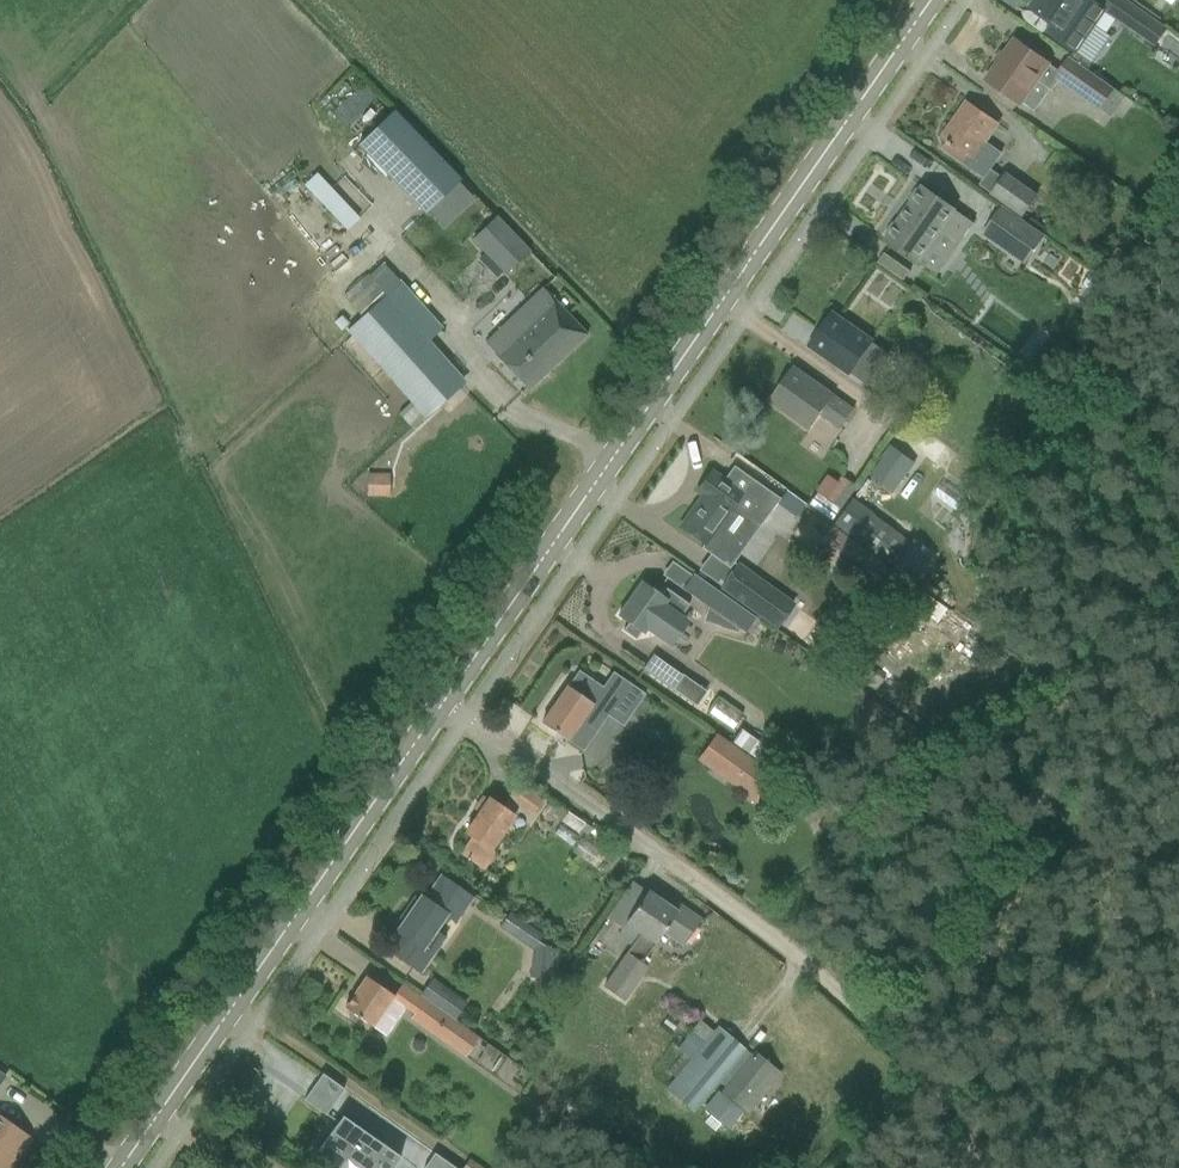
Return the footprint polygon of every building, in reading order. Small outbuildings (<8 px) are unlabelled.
[(1071,50),(1076,53),(1093,27),(1105,11),(1156,46),(1167,29),(1125,0),(1110,0),(1104,9),(1091,0),(1038,0),(1032,9),(1058,27),(1051,36),(1071,50)] [(1015,40),(987,81),(1006,94),(1020,104),(1022,102),(1035,111),(1050,90),(1052,92),(1060,81),(1100,109),(1100,108),(1114,89),(1070,58),(1060,72),(1034,54),(1015,40)] [(358,83),(332,112),(347,125),(372,96),(358,83)] [(967,103),(942,138),(948,142),(942,150),(962,164),(983,179),(1002,154),(986,143),(998,125),(986,116),(967,103)] [(459,181),(392,112),(357,145),(424,214),(459,181)] [(297,183),(340,227),(354,214),(311,170),(297,183)] [(1002,177),(989,195),(1022,218),(1038,195),(1006,172),(1002,177)] [(912,202),(912,203),(896,226),(893,224),(886,234),(889,236),(886,241),(917,262),(940,228),(960,242),(974,224),(923,188),(920,192),(917,190),(910,200),(912,202)] [(982,235),(1025,265),(1045,237),(1002,207),(982,235)] [(505,274),(528,251),(496,218),(473,241),(505,274)] [(884,253),(877,262),(903,280),(910,271),(884,253)] [(347,332),(409,399),(411,401),(397,414),(411,429),(463,382),(426,342),(440,329),(381,265),(369,276),(368,275),(344,298),(362,318),(347,332)] [(587,335),(542,288),(485,343),(495,353),(493,355),(528,391),(587,335)] [(869,345),(873,340),(833,312),(808,347),(849,375),(850,373),(867,386),(887,358),(869,345)] [(770,403),(790,416),(810,431),(821,415),(840,429),(853,408),(834,396),(794,368),(770,403)] [(879,461),(894,470),(907,446),(892,437),(879,461)] [(903,480),(879,462),(867,478),(892,496),(903,480)] [(701,548),(723,564),(739,543),(730,537),(746,516),(760,527),(779,500),(733,466),(723,480),(711,471),(696,492),(702,496),(680,527),(703,544),(701,548)] [(368,476),(368,497),(389,497),(389,476),(368,476)] [(807,505),(830,521),(855,488),(840,477),(825,498),(817,492),(807,505)] [(868,511),(850,536),(892,566),(910,541),(868,511)] [(854,542),(845,557),(917,608),(928,616),(938,602),(927,594),(910,582),(927,557),(915,548),(896,573),(854,542)] [(721,587),(776,627),(792,605),(737,566),(721,587)] [(682,590),(721,618),(718,628),(737,633),(739,630),(744,634),(755,618),(692,574),(682,590)] [(622,631),(635,640),(641,632),(643,633),(646,629),(665,643),(682,619),(680,618),(689,605),(666,589),(660,597),(641,583),(618,616),(628,623),(622,631)] [(643,669),(673,690),(683,675),(653,654),(643,669)] [(566,687),(541,723),(567,741),(580,722),(596,732),(607,716),(616,703),(632,714),(644,695),(629,684),(612,673),(602,688),(578,672),(567,688),(566,687)] [(703,751),(745,780),(739,788),(757,800),(773,777),(716,734),(703,751)] [(465,833),(471,837),(460,853),(484,869),(495,852),(490,849),(513,816),(512,816),(519,806),(531,814),(541,801),(517,785),(508,798),(509,799),(502,809),(489,799),(465,833)] [(545,809),(561,820),(567,812),(551,800),(545,809)] [(396,932),(400,934),(389,950),(421,973),(445,938),(435,933),(446,917),(456,924),(473,899),(440,876),(425,899),(420,896),(396,932)] [(632,943),(602,986),(623,1000),(639,974),(634,970),(654,944),(662,933),(682,947),(700,920),(676,904),(672,910),(646,892),(631,913),(617,903),(606,920),(619,929),(624,922),(640,932),(632,943)] [(536,976),(553,978),(557,950),(539,948),(536,976)] [(344,1008),(364,1022),(371,1027),(385,1036),(407,1006),(391,998),(393,996),(366,977),(344,1008)] [(408,1015),(454,1047),(466,1030),(419,998),(408,1015)] [(670,1014),(662,1025),(672,1032),(679,1021),(670,1014)] [(703,1045),(667,1089),(694,1112),(719,1082),(724,1086),(719,1093),(741,1110),(772,1072),(718,1027),(703,1045)] [(284,1127),(294,1101),(325,1113),(339,1078),(260,1046),(254,1060),(264,1064),(245,1112),(284,1127)] [(28,1136),(0,1116),(0,1167),(5,1167),(28,1136)] [(364,1132),(342,1116),(311,1160),(322,1167),(340,1167),(347,1159),(359,1167),(392,1167),(400,1157),(364,1132)] [(434,1153),(424,1167),(455,1167),(434,1153)] [(474,1163),(469,1160),(463,1167),(481,1167),(474,1163)]
